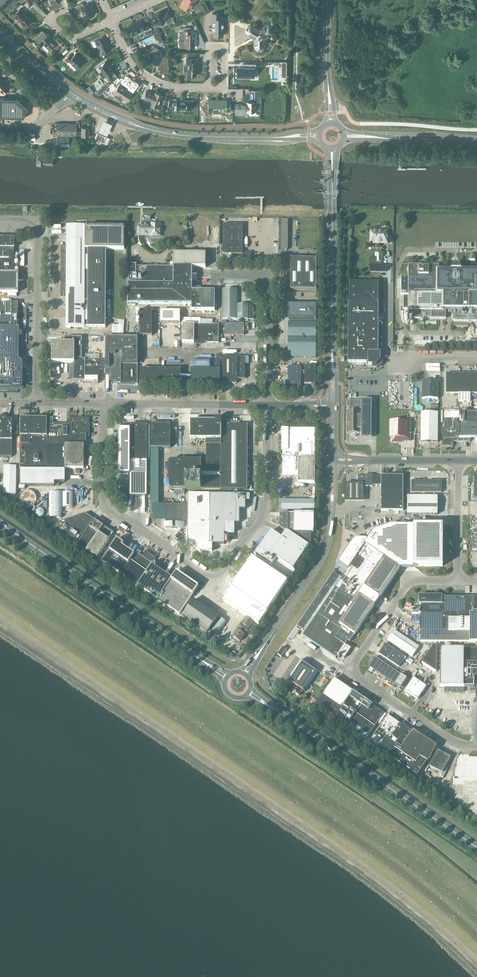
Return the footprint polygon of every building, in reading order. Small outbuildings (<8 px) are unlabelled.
[(181,7),(190,10),(194,0),(195,1),(196,0),(184,0),(181,7)] [(93,14),(90,6),(91,6),(89,3),(83,5),(82,2),(76,5),(79,11),(81,10),(85,18),(93,14)] [(13,15),(24,26),(31,20),(23,12),(24,12),(20,8),(13,15)] [(149,19),(152,25),(158,22),(159,24),(165,21),(164,20),(171,17),(168,10),(161,13),(160,11),(154,14),(155,17),(153,18),(149,19)] [(223,30),(224,30),(224,18),(221,18),(221,13),(212,13),(211,26),(209,26),(209,30),(213,30),(212,35),(222,35),(223,30)] [(145,30),(149,28),(146,21),(142,22),(141,19),(128,25),(133,34),(145,28),(145,30)] [(251,25),(249,26),(246,30),(247,32),(248,33),(253,36),(254,37),(254,36),(255,36),(256,36),(257,37),(257,38),(256,39),(255,39),(255,40),(255,45),(256,48),(257,49),(258,49),(258,50),(259,50),(260,50),(261,50),(262,49),(264,47),(265,47),(265,46),(264,46),(264,40),(266,40),(266,39),(267,38),(267,36),(272,33),(272,34),(272,33),(273,33),(273,30),(271,26),(269,25),(268,25),(267,26),(260,29),(259,29),(253,26),(251,25)] [(186,30),(184,30),(183,30),(183,34),(184,34),(184,47),(194,47),(194,40),(194,34),(190,34),(190,30),(186,30)] [(55,44),(49,38),(43,31),(35,39),(41,45),(43,43),(49,49),(55,44)] [(156,40),(158,40),(159,43),(163,41),(159,32),(153,34),(156,40)] [(110,49),(107,43),(104,36),(95,40),(101,54),(110,49)] [(148,53),(152,55),(149,60),(159,65),(157,69),(166,73),(165,56),(164,55),(165,54),(159,51),(160,49),(153,45),(148,53)] [(78,58),(75,54),(72,56),(70,54),(65,59),(67,61),(68,61),(73,66),(71,68),(74,70),(75,69),(76,69),(82,63),(78,58)] [(196,66),(197,66),(197,62),(195,62),(195,58),(186,58),(186,63),(188,63),(188,66),(183,66),(183,74),(191,74),(191,75),(196,75),(196,66)] [(105,62),(98,67),(101,71),(109,81),(113,77),(115,76),(113,72),(112,72),(110,69),(110,68),(108,65),(107,66),(105,62)] [(237,68),(237,77),(246,77),(253,77),(254,73),(254,68),(255,68),(255,64),(242,64),(242,68),(237,68)] [(117,81),(132,91),(136,85),(123,75),(117,81)] [(0,88),(0,91),(1,90),(4,93),(5,94),(7,93),(6,92),(9,90),(8,89),(4,85),(3,84),(0,88)] [(115,93),(116,93),(115,95),(115,96),(121,100),(122,100),(123,98),(127,101),(132,93),(128,90),(127,91),(118,85),(118,86),(115,84),(110,91),(114,94),(115,93)] [(98,96),(104,90),(102,87),(96,91),(97,92),(94,94),(98,96)] [(151,105),(157,107),(162,95),(156,93),(155,94),(146,91),(144,97),(152,101),(151,105)] [(1,117),(24,118),(24,112),(28,109),(17,98),(11,98),(0,98),(0,117),(1,117)] [(177,103),(173,103),(174,99),(170,98),(168,107),(172,108),(172,106),(177,106),(177,110),(191,110),(191,101),(184,101),(184,102),(181,102),(181,100),(177,100),(177,103)] [(226,112),(230,112),(230,102),(226,102),(226,100),(209,100),(208,110),(213,110),(213,112),(221,112),(221,110),(226,110),(226,112)] [(247,112),(255,112),(255,102),(247,102),(247,103),(238,103),(238,108),(238,111),(247,111),(247,112)] [(112,123),(103,120),(98,131),(107,134),(112,123)] [(56,123),(56,131),(54,131),(54,135),(56,135),(76,135),(76,123),(56,123)] [(77,135),(81,135),(81,137),(84,137),(84,135),(88,135),(88,127),(81,127),(81,131),(77,131),(77,135)] [(103,143),(107,144),(109,138),(97,133),(95,138),(103,142),(103,143)] [(151,235),(160,236),(160,222),(156,222),(156,220),(144,220),(144,222),(141,222),(141,226),(139,226),(139,235),(144,235),(151,235)] [(252,251),(243,251),(243,224),(223,224),(222,254),(237,254),(237,257),(242,257),(242,258),(237,258),(252,258),(251,258),(251,252),(252,252),(252,251)] [(85,226),(67,226),(67,246),(61,246),(60,297),(66,297),(66,327),(84,327),(105,327),(106,250),(124,249),(124,226),(85,226)] [(379,231),(379,232),(371,232),(371,243),(371,242),(376,242),(377,242),(377,243),(378,243),(378,242),(379,242),(379,241),(381,242),(382,242),(382,243),(387,243),(387,234),(385,234),(385,231),(379,231)] [(17,293),(17,281),(22,281),(22,275),(20,273),(13,273),(14,237),(0,237),(0,293),(17,293)] [(370,272),(386,272),(386,265),(382,265),(383,252),(375,252),(375,258),(370,258),(370,272)] [(200,288),(192,288),(192,267),(206,267),(206,253),(173,253),(173,267),(133,266),(133,265),(128,265),(128,305),(136,305),(136,304),(192,304),(191,311),(215,311),(215,291),(202,291),(200,288)] [(290,290),(316,290),(316,259),(291,259),(290,290)] [(408,265),(408,277),(401,277),(401,295),(403,295),(403,309),(408,309),(408,311),(414,311),(414,318),(446,318),(446,310),(448,310),(448,313),(450,313),(451,312),(452,312),(452,311),(452,310),(453,310),(453,319),(453,320),(454,321),(455,321),(476,321),(476,269),(461,269),(461,268),(461,267),(460,266),(460,265),(453,265),(452,266),(451,267),(451,268),(451,269),(439,269),(439,265),(408,265)] [(379,283),(348,282),(348,300),(348,363),(368,363),(368,365),(376,365),(380,361),(380,353),(378,353),(379,283)] [(237,304),(237,289),(222,289),(222,319),(237,319),(237,304)] [(19,388),(21,388),(21,387),(22,366),(22,364),(21,364),(21,363),(20,362),(19,362),(19,361),(18,361),(18,360),(17,359),(17,358),(17,351),(17,349),(17,338),(20,338),(21,337),(21,334),(20,333),(17,333),(18,328),(17,328),(17,303),(0,303),(0,388),(19,388)] [(250,304),(237,304),(237,319),(254,319),(254,309),(250,304)] [(316,357),(316,305),(289,305),(289,331),(288,335),(288,357),(316,357)] [(152,311),(140,311),(140,335),(152,336),(152,311)] [(160,323),(180,323),(180,311),(160,311),(160,323)] [(182,325),(182,343),(218,343),(219,325),(212,325),(212,320),(200,320),(200,319),(182,318),(182,325)] [(244,330),(248,330),(248,323),(244,323),(224,323),(224,335),(244,335),(244,330)] [(138,337),(106,337),(55,337),(55,383),(90,383),(90,376),(109,376),(109,381),(117,381),(117,383),(138,384),(138,337)] [(245,356),(237,356),(222,356),(222,383),(237,383),(237,379),(245,379),(245,356)] [(288,367),(288,385),(287,385),(287,390),(301,390),(301,376),(301,367),(288,367)] [(304,385),(312,385),(312,386),(312,387),(313,388),(314,388),(315,388),(316,387),(316,386),(315,385),(316,385),(316,367),(305,367),(304,385)] [(160,384),(160,369),(140,369),(140,384),(160,384)] [(181,369),(160,369),(160,384),(181,384),(181,369)] [(220,369),(191,369),(191,384),(220,384),(220,369)] [(458,393),(458,373),(446,373),(446,393),(458,393)] [(470,373),(458,373),(458,393),(458,401),(470,401),(470,393),(470,373)] [(438,381),(422,381),(422,399),(438,399),(438,381)] [(411,414),(411,386),(391,386),(390,414),(411,414)] [(357,438),(361,436),(361,438),(371,438),(371,432),(371,401),(347,400),(347,407),(349,407),(349,411),(347,411),(347,433),(355,433),(355,437),(355,438),(356,438),(357,438)] [(453,446),(453,442),(470,442),(470,439),(476,439),(476,410),(469,410),(469,413),(459,413),(459,410),(449,410),(449,412),(444,412),(444,418),(444,427),(442,427),(442,434),(442,446),(453,446)] [(421,442),(438,443),(438,413),(421,412),(421,442)] [(14,501),(15,457),(11,457),(11,420),(5,420),(5,417),(0,417),(0,492),(14,501)] [(64,482),(64,468),(64,469),(83,469),(83,445),(81,445),(81,436),(89,436),(89,423),(88,423),(88,418),(66,418),(66,424),(52,424),(52,418),(19,418),(19,486),(53,486),(53,482),(64,482)] [(199,419),(199,421),(190,421),(190,439),(206,439),(206,444),(207,444),(207,460),(170,460),(170,489),(247,489),(247,424),(221,424),(221,418),(215,418),(215,421),(204,421),(204,419),(199,419)] [(398,442),(398,441),(410,441),(410,433),(411,433),(411,419),(406,419),(406,421),(390,420),(390,437),(391,437),(391,442),(398,442)] [(118,428),(118,474),(130,474),(130,496),(147,496),(147,460),(147,424),(130,424),(130,428),(124,428),(124,427),(124,428),(118,428)] [(150,424),(150,448),(170,448),(170,424),(150,424)] [(282,427),(282,431),(282,477),(298,477),(298,483),(315,483),(315,458),(315,429),(289,428),(289,427),(282,427)] [(67,470),(67,479),(90,479),(91,470),(67,470)] [(381,485),(381,476),(376,476),(372,476),(372,475),(365,474),(365,476),(358,475),(358,483),(364,483),(365,483),(365,486),(372,487),(372,485),(376,485),(381,485)] [(381,475),(381,476),(381,485),(381,511),(403,511),(403,475),(381,475)] [(412,492),(442,492),(442,480),(412,480),(412,492)] [(364,482),(345,482),(345,499),(345,502),(364,502),(364,482)] [(33,493),(31,492),(30,491),(28,491),(27,491),(25,491),(24,491),(21,493),(20,494),(19,497),(18,498),(18,500),(19,502),(19,503),(20,504),(21,505),(22,507),(23,507),(25,508),(26,508),(28,508),(29,508),(31,508),(33,506),(34,505),(35,503),(36,502),(36,500),(36,499),(35,496),(34,495),(33,493)] [(49,492),(49,517),(61,517),(61,507),(62,507),(72,508),(72,493),(62,492),(61,492),(49,492)] [(154,501),(166,501),(166,494),(164,494),(164,492),(154,492),(154,501)] [(188,494),(187,544),(193,544),(193,546),(200,551),(212,551),(212,544),(224,544),(224,533),(234,533),(234,523),(239,523),(239,509),(245,509),(245,494),(210,494),(188,494)] [(407,514),(437,514),(437,496),(407,496),(407,514)] [(174,500),(173,504),(165,504),(165,527),(183,527),(183,504),(183,500),(174,500)] [(281,510),(314,510),(314,500),(281,500),(281,510)] [(43,514),(43,513),(43,512),(43,511),(43,510),(42,510),(42,509),(41,509),(40,509),(39,509),(38,509),(37,509),(36,510),(35,511),(35,512),(35,513),(35,514),(36,515),(36,516),(37,516),(38,517),(39,517),(40,517),(41,517),(42,516),(43,515),(43,514)] [(110,541),(110,540),(113,535),(109,532),(110,531),(85,513),(58,522),(54,529),(98,559),(110,541)] [(280,528),(285,532),(281,538),(270,531),(254,555),(289,579),(295,571),(293,570),(311,544),(311,533),(313,533),(314,530),(314,514),(280,514),(280,519),(279,519),(278,519),(276,524),(279,524),(279,523),(280,523),(280,528)] [(414,568),(414,566),(443,566),(443,525),(413,525),(390,525),(373,531),(372,533),(370,532),(369,532),(365,538),(354,538),(338,562),(338,563),(348,569),(342,577),(334,572),(297,626),(305,631),(302,636),(336,658),(338,654),(345,658),(351,648),(345,644),(348,641),(349,642),(350,642),(354,635),(355,635),(375,605),(380,598),(399,568),(414,568)] [(106,554),(102,560),(115,570),(137,585),(140,587),(153,568),(154,568),(155,565),(155,560),(156,558),(146,551),(142,556),(136,552),(134,554),(122,546),(123,543),(117,539),(106,554)] [(225,598),(223,601),(259,625),(287,583),(252,559),(231,589),(225,598)] [(153,568),(140,587),(158,599),(179,614),(198,586),(177,571),(171,580),(154,568),(153,568)] [(420,642),(476,642),(476,612),(473,612),(473,597),(445,597),(445,596),(419,596),(419,604),(421,604),(421,608),(412,608),(412,614),(420,614),(420,642)] [(194,600),(183,616),(207,633),(219,616),(194,600)] [(227,622),(219,617),(210,629),(218,635),(227,622)] [(239,626),(248,632),(248,631),(253,634),(258,627),(254,624),(252,628),(250,627),(253,622),(246,617),(243,623),(242,622),(239,626)] [(248,632),(239,626),(235,631),(237,632),(233,637),(240,641),(244,635),(245,636),(248,632)] [(295,628),(290,636),(294,639),(299,631),(295,628)] [(394,630),(387,640),(412,657),(419,647),(394,630)] [(308,643),(306,645),(318,652),(319,650),(308,643)] [(405,657),(385,643),(378,653),(398,667),(405,657)] [(436,672),(436,646),(434,646),(422,663),(436,672)] [(284,663),(291,652),(283,647),(276,657),(284,663)] [(440,687),(463,687),(473,687),(473,675),(476,675),(476,649),(464,649),(442,648),(440,650),(440,687)] [(376,658),(370,667),(394,683),(401,688),(407,679),(401,674),(400,674),(396,672),(382,662),(376,658)] [(295,685),(303,691),(304,692),(305,692),(304,691),(319,671),(302,660),(288,680),(287,680),(295,685)] [(323,678),(319,683),(325,686),(328,681),(323,678)] [(418,699),(426,686),(413,678),(405,691),(418,699)] [(365,699),(364,699),(354,692),(334,679),(316,705),(333,716),(332,717),(353,731),(356,733),(366,739),(375,726),(384,713),(367,701),(365,699)] [(303,691),(295,685),(292,690),(299,696),(303,691)] [(393,759),(411,731),(402,725),(402,726),(400,724),(387,715),(369,742),(393,759)] [(412,732),(411,731),(393,759),(397,761),(417,775),(427,761),(429,761),(437,746),(413,730),(412,732)] [(356,733),(354,737),(365,744),(367,740),(366,739),(356,733)] [(451,757),(437,750),(429,766),(442,773),(451,757)]
